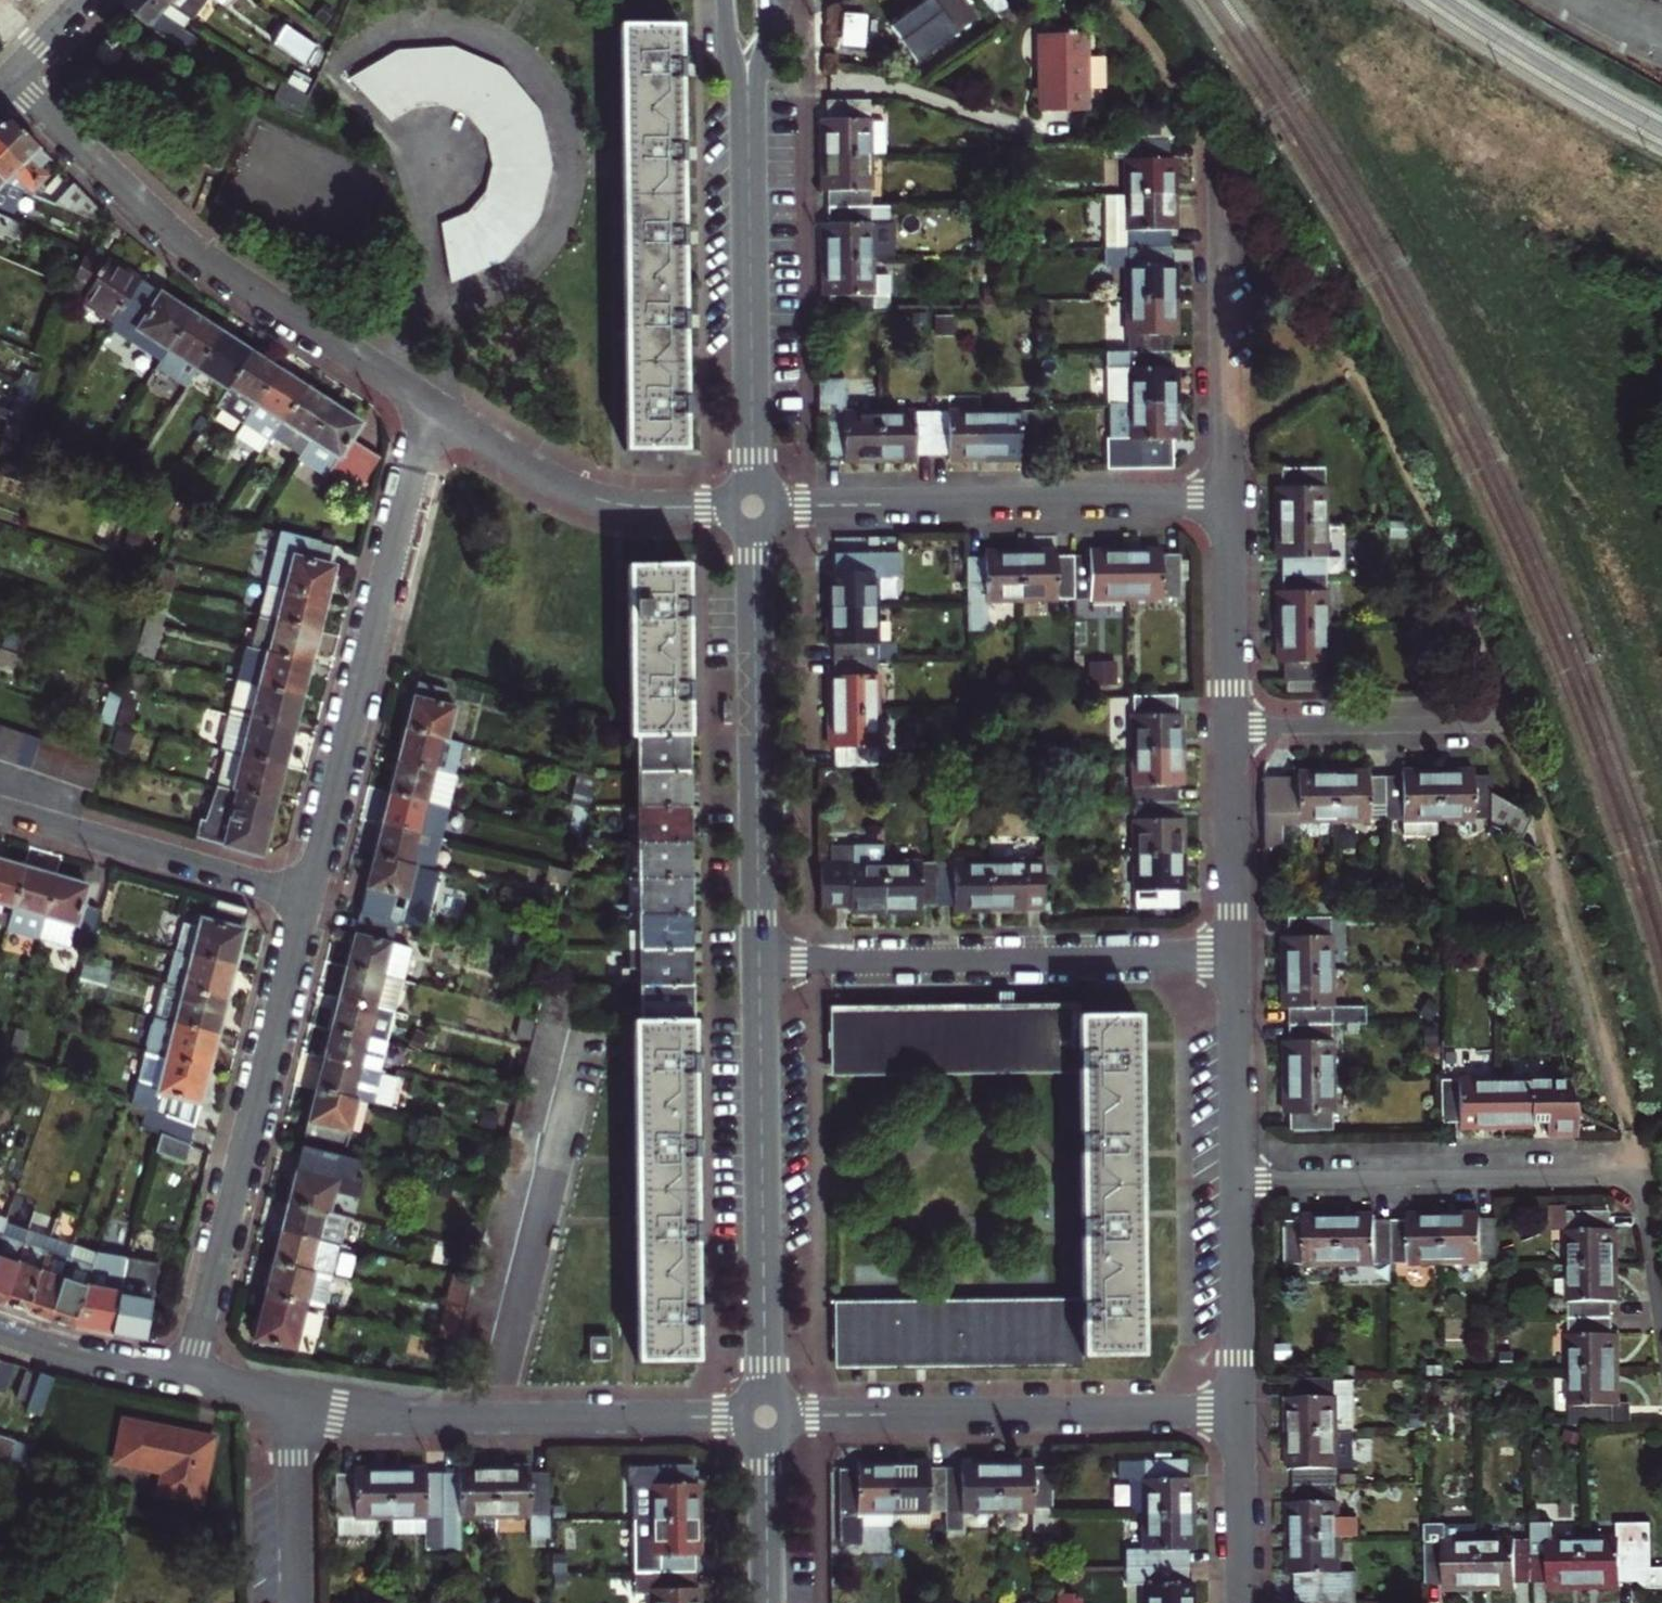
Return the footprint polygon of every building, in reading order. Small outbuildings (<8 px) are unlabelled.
[(120,2),(146,27),(158,15),(177,26),(184,19),(172,11),(160,0),(122,0),(120,2)] [(172,11),(184,19),(200,0),(160,0),(172,11)] [(889,27),(904,46),(917,63),(968,23),(956,5),(943,15),(932,0),(924,0),(889,27)] [(618,27),(619,111),(679,111),(679,76),(678,26),(618,27)] [(1082,32),(1035,35),(1037,75),(1039,112),(1086,110),(1082,32)] [(293,36),(281,53),(302,69),(314,50),(293,36)] [(394,48),(344,75),(385,122),(410,108),(433,108),(458,117),(478,139),(484,165),(478,192),(461,213),(435,224),(447,284),(496,264),(533,220),(546,168),(534,114),(500,71),(447,47),(394,48)] [(305,99),(283,84),(270,106),(295,121),(305,99)] [(821,143),(821,157),(869,156),(885,156),(885,119),(868,119),(868,104),(828,104),(828,120),(820,120),(821,143)] [(619,111),(620,196),(680,196),(679,155),(679,111),(619,111)] [(0,128),(0,141),(43,185),(52,175),(45,168),(53,158),(44,148),(10,118),(2,126),(0,128)] [(45,196),(50,191),(45,187),(43,185),(0,141),(0,175),(8,183),(16,175),(35,192),(42,199),(43,197),(45,196)] [(1126,143),(1125,197),(1176,196),(1176,181),(1176,158),(1167,158),(1167,142),(1126,143)] [(870,208),(869,156),(821,157),(821,178),(821,193),(829,192),(829,208),(870,208)] [(8,183),(0,191),(0,197),(19,207),(26,190),(35,192),(16,175),(8,183)] [(50,191),(45,196),(43,197),(87,219),(103,227),(107,215),(93,200),(75,182),(58,199),(50,191)] [(621,281),(681,281),(680,235),(680,196),(620,196),(621,281)] [(1104,197),(1104,249),(1167,248),(1167,232),(1175,232),(1175,220),(1176,196),(1125,197),(1104,197)] [(17,212),(19,207),(0,197),(0,205),(17,212)] [(892,260),(891,225),(887,225),(887,208),(870,208),(829,208),(830,225),(822,225),(822,245),(823,261),(871,260),(892,260)] [(1175,265),(1167,264),(1167,248),(1104,249),(1104,266),(1125,266),(1125,301),(1175,301),(1175,283),(1175,265)] [(76,300),(118,326),(145,284),(128,273),(114,265),(111,269),(90,255),(76,300)] [(871,313),(871,260),(823,261),(823,283),(823,298),(830,298),(831,314),(871,313)] [(621,281),(621,365),(681,365),(681,323),(681,281),(621,281)] [(168,300),(145,284),(118,326),(165,356),(192,315),(168,300)] [(1125,301),(1126,353),(1168,352),(1168,336),(1175,336),(1175,327),(1175,301),(1125,301)] [(192,315),(165,356),(160,364),(189,383),(221,333),(209,326),(192,315)] [(222,397),(250,352),(234,342),(221,333),(189,383),(185,389),(215,407),(222,397)] [(250,415),(255,405),(278,370),(264,361),(250,352),(222,397),(250,415)] [(1107,405),(1125,405),(1176,404),(1176,384),(1176,369),(1168,369),(1168,352),(1126,353),(1104,353),(1104,371),(1107,371),(1107,405)] [(681,365),(621,365),(622,450),(682,450),(682,403),(681,365)] [(156,370),(148,382),(159,389),(167,378),(156,370)] [(275,435),(283,423),(305,388),(293,380),(278,370),(255,405),(250,415),(248,418),(275,435)] [(14,403),(29,409),(36,385),(23,379),(14,403)] [(305,388),(283,423),(275,435),(302,453),(310,441),(332,405),(319,397),(305,388)] [(827,455),(843,454),(844,462),(857,462),(879,462),(878,413),(853,414),(853,391),(819,392),(819,415),(826,414),(827,455)] [(1176,422),(1176,404),(1125,405),(1126,440),(1105,440),(1106,470),(1168,469),(1168,439),(1175,439),(1176,422)] [(348,416),(332,405),(310,441),(302,453),(297,460),(326,478),(327,475),(358,494),(380,460),(349,441),(360,423),(348,416)] [(1036,451),(1035,411),(982,412),(983,460),(1010,459),(1020,459),(1020,451),(1036,451)] [(983,460),(982,412),(930,413),(930,453),(946,452),(947,461),(962,460),(983,460)] [(930,453),(930,413),(878,413),(879,462),(900,461),(914,461),(913,453),(930,453)] [(1275,508),(1276,528),(1323,527),(1323,471),(1280,470),(1280,488),(1275,488),(1275,508)] [(1276,543),(1276,562),(1281,562),(1281,578),(1324,577),(1323,527),(1276,528),(1276,543)] [(314,563),(319,544),(279,534),(267,585),(323,599),(328,581),(331,567),(314,563)] [(341,569),(345,551),(319,544),(314,563),(331,567),(341,569)] [(1073,561),(1073,601),(1126,600),(1125,552),(1104,552),(1088,552),(1088,560),(1073,561)] [(1125,552),(1126,600),(1178,600),(1178,559),(1161,559),(1161,552),(1147,552),(1125,552)] [(968,603),(1021,602),(1020,553),(1002,553),(984,553),(984,562),(968,562),(968,603)] [(1047,553),(1020,553),(1021,602),(1073,601),(1073,561),(1056,561),(1056,553),(1047,553)] [(828,595),(829,610),(878,609),(877,558),(835,558),(835,575),(828,575),(828,595)] [(627,567),(628,651),(688,650),(687,610),(687,566),(627,567)] [(1276,609),(1276,630),(1325,629),(1324,577),(1281,578),(1282,595),(1276,594),(1276,609)] [(323,599),(267,585),(259,618),(315,632),(318,620),(323,599)] [(147,624),(167,629),(175,598),(156,593),(147,624)] [(878,609),(829,610),(829,631),(829,646),(836,646),(837,662),(879,662),(878,609)] [(315,632),(259,618),(251,649),(307,663),(311,648),(315,632)] [(137,658),(159,664),(167,629),(147,624),(146,627),(137,658)] [(1276,667),(1282,667),(1283,683),(1325,683),(1325,629),(1276,630),(1276,645),(1276,667)] [(307,663),(251,649),(244,648),(235,683),(298,698),(303,679),(307,663)] [(1110,659),(1110,650),(1074,649),(1074,659),(1110,659)] [(689,699),(688,650),(628,651),(630,736),(638,736),(685,735),(689,735),(689,699)] [(1088,685),(1116,684),(1115,661),(1088,662),(1088,685)] [(837,679),(829,678),(829,701),(830,715),(879,715),(879,662),(837,662),(837,679)] [(409,703),(403,727),(457,741),(459,741),(468,710),(458,708),(462,692),(415,679),(409,703)] [(235,683),(227,716),(290,732),(293,717),(298,698),(235,683)] [(1171,698),(1131,699),(1131,754),(1181,753),(1181,736),(1181,715),(1171,715),(1171,698)] [(879,715),(830,715),(830,734),(830,750),(838,750),(838,767),(880,766),(879,715)] [(290,732),(227,716),(218,751),(225,752),(281,766),(285,753),(290,732)] [(8,729),(0,726),(0,752),(8,729)] [(457,741),(403,727),(398,747),(395,760),(449,773),(461,776),(465,777),(474,745),(459,741),(457,741)] [(12,766),(23,734),(8,729),(0,752),(0,761),(12,766)] [(12,766),(29,772),(40,740),(23,734),(12,766)] [(638,736),(638,773),(685,773),(685,757),(685,735),(638,736)] [(29,772),(44,777),(55,745),(40,740),(29,772)] [(44,777),(58,782),(69,750),(55,745),(44,777)] [(58,782),(72,787),(83,755),(69,750),(58,782)] [(225,752),(216,786),(272,800),(276,785),(281,766),(225,752)] [(1181,753),(1131,754),(1132,806),(1174,805),(1174,788),(1181,788),(1181,778),(1181,753)] [(83,755),(72,787),(87,792),(101,761),(83,755)] [(449,773),(395,760),(390,778),(387,790),(454,806),(459,808),(467,778),(465,777),(461,776),(449,773)] [(1518,820),(1487,800),(1487,779),(1470,779),(1471,772),(1458,772),(1434,773),(1435,822),(1487,821),(1486,833),(1518,820)] [(685,773),(638,773),(639,809),(686,809),(686,792),(685,773)] [(1435,822),(1434,773),(1411,773),(1397,774),(1397,780),(1382,780),(1383,822),(1435,822)] [(1331,823),(1330,774),(1308,775),(1296,775),(1296,782),(1263,782),(1263,850),(1283,850),(1283,824),(1331,823)] [(1383,822),(1382,780),(1366,780),(1366,774),(1351,774),(1330,774),(1331,823),(1383,822)] [(216,786),(207,822),(263,837),(267,820),(272,800),(216,786)] [(454,806),(387,790),(384,803),(380,821),(451,839),(459,808),(454,806)] [(592,807),(572,803),(564,834),(584,839),(591,810),(592,807)] [(1174,805),(1132,806),(1132,857),(1182,856),(1182,839),(1182,821),(1174,821),(1174,805)] [(639,809),(640,844),(687,845),(686,827),(686,809),(639,809)] [(1527,826),(1518,820),(1486,833),(1487,836),(1512,851),(1527,826)] [(451,839),(380,821),(376,836),(371,855),(414,866),(443,873),(451,839)] [(263,837),(207,822),(206,825),(193,822),(189,836),(203,840),(259,855),(263,837)] [(687,845),(640,844),(640,881),(687,880),(687,864),(687,845)] [(886,863),(886,848),(831,849),(832,865),(820,865),(821,906),(851,905),(851,913),(867,913),(887,912),(886,863)] [(414,866),(371,855),(365,880),(360,902),(392,910),(396,895),(406,898),(414,866)] [(1182,875),(1182,856),(1132,857),(1133,909),(1174,909),(1173,893),(1182,893),(1182,875)] [(1045,901),(1044,859),(991,861),(993,910),(1016,910),(1028,909),(1028,901),(1045,901)] [(993,910),(991,861),(939,862),(940,903),(957,903),(957,911),(975,911),(993,910)] [(940,903),(939,862),(886,863),(887,912),(906,912),(923,912),(923,903),(940,903)] [(0,867),(0,909),(12,912),(22,873),(2,868),(0,867)] [(35,876),(22,873),(12,912),(8,927),(40,936),(54,881),(35,876)] [(687,880),(640,881),(641,916),(688,915),(688,897),(687,880)] [(94,922),(100,903),(84,899),(86,890),(70,885),(54,881),(40,936),(39,940),(84,952),(94,922)] [(182,915),(175,943),(234,958),(239,938),(246,910),(215,902),(212,914),(200,911),(197,919),(182,915)] [(397,921),(358,911),(351,939),(345,964),(383,974),(397,977),(406,940),(393,936),(397,921)] [(688,915),(641,916),(642,951),(688,951),(688,931),(688,915)] [(1282,962),(1282,974),(1331,973),(1330,921),(1288,922),(1288,939),(1281,939),(1282,962)] [(234,958),(175,943),(172,942),(162,981),(224,998),(229,979),(234,958)] [(688,951),(642,951),(642,986),(689,985),(689,968),(688,951)] [(82,960),(77,976),(100,982),(106,966),(82,960)] [(383,974),(345,964),(341,979),(337,996),(389,1009),(397,977),(383,974)] [(1282,994),(1283,1011),(1289,1011),(1289,1027),(1331,1026),(1331,973),(1282,974),(1282,994)] [(150,1017),(153,1018),(216,1033),(219,1018),(224,998),(162,981),(159,980),(150,1017)] [(689,985),(642,986),(643,1022),(689,1021),(689,1004),(689,985)] [(573,1030),(575,1022),(582,987),(548,988),(541,1014),(539,1021),(544,1022),(573,1030)] [(891,1009),(834,1011),(835,1061),(847,1061),(1072,1059),(1072,1054),(1072,1009),(1017,1010),(1017,993),(1003,993),(1003,1010),(891,1009)] [(334,1009),(329,1027),(381,1040),(389,1009),(337,996),(334,1009)] [(1090,1009),(1072,1009),(1072,1054),(1091,1054),(1091,1072),(1091,1302),(1092,1319),(1077,1319),(1078,1355),(1078,1364),(1092,1364),(1092,1355),(1142,1355),(1142,1221),(1140,1020),(1090,1020),(1090,1009)] [(834,1011),(830,1011),(831,1044),(831,1073),(1072,1072),(1091,1072),(1091,1054),(1072,1054),(1072,1059),(847,1061),(835,1061),(834,1011)] [(534,1041),(539,1022),(523,1017),(518,1037),(534,1041)] [(153,1018),(145,1049),(208,1065),(212,1048),(216,1033),(153,1018)] [(633,1022),(634,1107),(694,1106),(693,1064),(693,1021),(689,1021),(643,1022),(633,1022)] [(573,1030),(544,1022),(503,1179),(454,1363),(484,1362),(545,1132),(573,1030)] [(1332,1079),(1331,1026),(1289,1027),(1290,1043),(1283,1043),(1283,1060),(1284,1080),(1332,1079)] [(381,1040),(329,1027),(326,1040),(322,1055),(374,1068),(381,1040)] [(200,1096),(208,1065),(145,1049),(142,1049),(128,1104),(144,1109),(163,1116),(193,1126),(198,1104),(200,1096)] [(374,1068),(322,1055),(319,1067),(314,1087),(351,1096),(366,1100),(374,1068)] [(374,1068),(366,1100),(385,1104),(393,1072),(374,1068)] [(1333,1132),(1332,1079),(1284,1080),(1284,1105),(1284,1116),(1291,1116),(1291,1132),(1333,1132)] [(1527,1131),(1527,1125),(1544,1124),(1543,1144),(1583,1144),(1570,1100),(1565,1082),(1492,1083),(1492,1131),(1516,1131),(1527,1131)] [(1492,1131),(1492,1083),(1441,1084),(1442,1125),(1458,1125),(1458,1132),(1472,1132),(1492,1131)] [(351,1096),(314,1087),(308,1110),(302,1132),(340,1142),(351,1096)] [(634,1107),(635,1191),(694,1191),(694,1145),(694,1106),(634,1107)] [(163,1116),(158,1138),(187,1146),(193,1126),(163,1116)] [(187,1146),(158,1138),(154,1156),(183,1163),(187,1146)] [(337,1152),(300,1142),(292,1174),(286,1199),(328,1209),(333,1190),(357,1197),(363,1177),(354,1175),(358,1158),(337,1152)] [(636,1276),(695,1276),(695,1235),(694,1191),(635,1191),(636,1276)] [(283,1211),(279,1227),(340,1242),(347,1214),(344,1213),(328,1209),(286,1199),(283,1211)] [(1612,1221),(1569,1222),(1569,1274),(1618,1274),(1619,1250),(1619,1237),(1612,1237),(1612,1221)] [(1444,1224),(1445,1271),(1496,1270),(1496,1229),(1480,1230),(1480,1223),(1463,1223),(1444,1224)] [(1342,1273),(1392,1272),(1391,1231),(1376,1231),(1376,1224),(1362,1224),(1341,1225),(1342,1273)] [(1422,1224),(1410,1224),(1410,1231),(1391,1231),(1392,1272),(1445,1271),(1444,1224),(1422,1224)] [(0,1236),(0,1243),(20,1249),(25,1233),(4,1225),(0,1236)] [(1291,1274),(1342,1273),(1341,1225),(1325,1225),(1306,1225),(1305,1232),(1290,1232),(1291,1274)] [(275,1243),(271,1258),(332,1273),(340,1242),(279,1227),(275,1243)] [(49,1241),(25,1233),(20,1249),(44,1257),(49,1241)] [(72,1249),(49,1241),(44,1257),(67,1265),(72,1249)] [(2,1303),(20,1249),(0,1243),(0,1302),(2,1303)] [(97,1256),(73,1247),(72,1249),(67,1265),(91,1273),(97,1256)] [(14,1307),(26,1311),(44,1257),(20,1249),(2,1303),(14,1307)] [(91,1273),(73,1327),(95,1331),(112,1334),(121,1294),(129,1260),(98,1252),(97,1256),(91,1273)] [(44,1257),(26,1311),(37,1315),(48,1318),(67,1265),(44,1257)] [(332,1273),(271,1258),(267,1274),(263,1290),(306,1301),(324,1305),(332,1273)] [(121,1294),(112,1334),(130,1338),(147,1341),(154,1299),(160,1265),(129,1260),(121,1294)] [(67,1265),(48,1318),(61,1323),(73,1327),(91,1273),(67,1265)] [(1618,1293),(1618,1274),(1569,1274),(1569,1325),(1613,1324),(1613,1309),(1618,1309),(1618,1293)] [(695,1276),(636,1276),(637,1361),(696,1360),(696,1320),(695,1276)] [(306,1301),(263,1290),(258,1314),(251,1340),(293,1349),(306,1301)] [(467,1306),(451,1302),(445,1326),(461,1329),(467,1306)] [(1091,1302),(835,1305),(836,1366),(840,1366),(839,1317),(1074,1315),(1074,1319),(1077,1319),(1092,1319),(1091,1302)] [(1074,1315),(839,1317),(840,1366),(1073,1364),(1078,1364),(1078,1355),(1077,1319),(1074,1319),(1074,1315)] [(1613,1324),(1569,1325),(1569,1378),(1618,1377),(1619,1356),(1619,1343),(1613,1343),(1613,1324)] [(587,1361),(609,1360),(609,1337),(587,1338),(587,1361)] [(0,1361),(0,1394),(10,1365),(0,1361)] [(51,1378),(25,1369),(15,1399),(27,1403),(24,1411),(38,1416),(51,1378)] [(1569,1427),(1584,1427),(1628,1427),(1628,1414),(1617,1414),(1617,1399),(1618,1377),(1569,1378),(1569,1427)] [(1344,1385),(1295,1385),(1295,1403),(1289,1403),(1289,1419),(1289,1439),(1353,1438),(1352,1385),(1344,1385)] [(179,1428),(123,1417),(114,1460),(157,1469),(152,1490),(200,1500),(214,1436),(179,1428)] [(1353,1438),(1289,1439),(1290,1459),(1290,1474),(1296,1474),(1296,1491),(1339,1490),(1338,1474),(1354,1474),(1353,1438)] [(17,1475),(22,1460),(27,1447),(0,1439),(0,1470),(17,1475)] [(635,1517),(649,1516),(699,1514),(699,1496),(699,1478),(692,1479),(692,1462),(628,1462),(628,1483),(634,1483),(635,1517)] [(1125,1515),(1140,1514),(1191,1513),(1190,1494),(1190,1478),(1182,1479),(1182,1462),(1123,1463),(1125,1515)] [(1011,1464),(990,1465),(992,1512),(1028,1511),(1029,1533),(1046,1533),(1045,1517),(1044,1472),(1027,1472),(1027,1464),(1011,1464)] [(954,1534),(954,1512),(992,1512),(990,1465),(967,1465),(953,1465),(953,1472),(937,1472),(939,1512),(940,1535),(954,1534)] [(889,1529),(885,1466),(866,1466),(851,1467),(851,1473),(835,1473),(835,1550),(852,1549),(852,1529),(889,1529)] [(908,1466),(885,1466),(889,1529),(921,1528),(921,1513),(939,1512),(937,1472),(920,1472),(920,1466),(908,1466)] [(335,1475),(335,1518),(387,1517),(386,1469),(363,1469),(351,1469),(351,1475),(335,1475)] [(407,1469),(386,1469),(387,1517),(388,1532),(427,1531),(426,1517),(440,1517),(438,1474),(422,1475),(421,1469),(407,1469)] [(438,1474),(440,1517),(494,1516),(492,1469),(466,1469),(454,1469),(454,1474),(438,1474)] [(492,1469),(494,1516),(546,1515),(545,1474),(529,1474),(529,1469),(515,1469),(492,1469)] [(1290,1528),(1291,1544),(1339,1542),(1359,1542),(1358,1520),(1339,1520),(1339,1490),(1296,1491),(1296,1509),(1290,1509),(1290,1528)] [(1140,1514),(1141,1567),(1184,1565),(1184,1550),(1192,1549),(1191,1534),(1191,1513),(1140,1514)] [(649,1516),(650,1568),(693,1565),(692,1550),(699,1550),(699,1538),(699,1514),(649,1516)] [(1533,1526),(1533,1542),(1534,1586),(1551,1585),(1552,1592),(1565,1592),(1586,1592),(1585,1542),(1554,1542),(1554,1525),(1533,1526)] [(1428,1527),(1429,1540),(1429,1587),(1445,1587),(1445,1593),(1460,1593),(1482,1593),(1481,1543),(1447,1543),(1448,1527),(1428,1527)] [(1585,1542),(1586,1592),(1610,1591),(1620,1591),(1620,1585),(1637,1585),(1647,1589),(1661,1588),(1661,1574),(1651,1574),(1650,1527),(1619,1528),(1620,1541),(1585,1542)] [(1339,1542),(1291,1544),(1291,1560),(1291,1578),(1297,1578),(1298,1602),(1356,1602),(1356,1577),(1339,1577),(1339,1542)] [(1534,1586),(1533,1542),(1481,1543),(1482,1593),(1507,1593),(1517,1592),(1517,1586),(1534,1586)] [(650,1568),(627,1569),(627,1586),(650,1586),(650,1602),(700,1602),(699,1584),(693,1583),(693,1565),(650,1568)] [(1142,1602),(1193,1602),(1192,1596),(1192,1582),(1184,1583),(1184,1565),(1141,1567),(1142,1602)]
